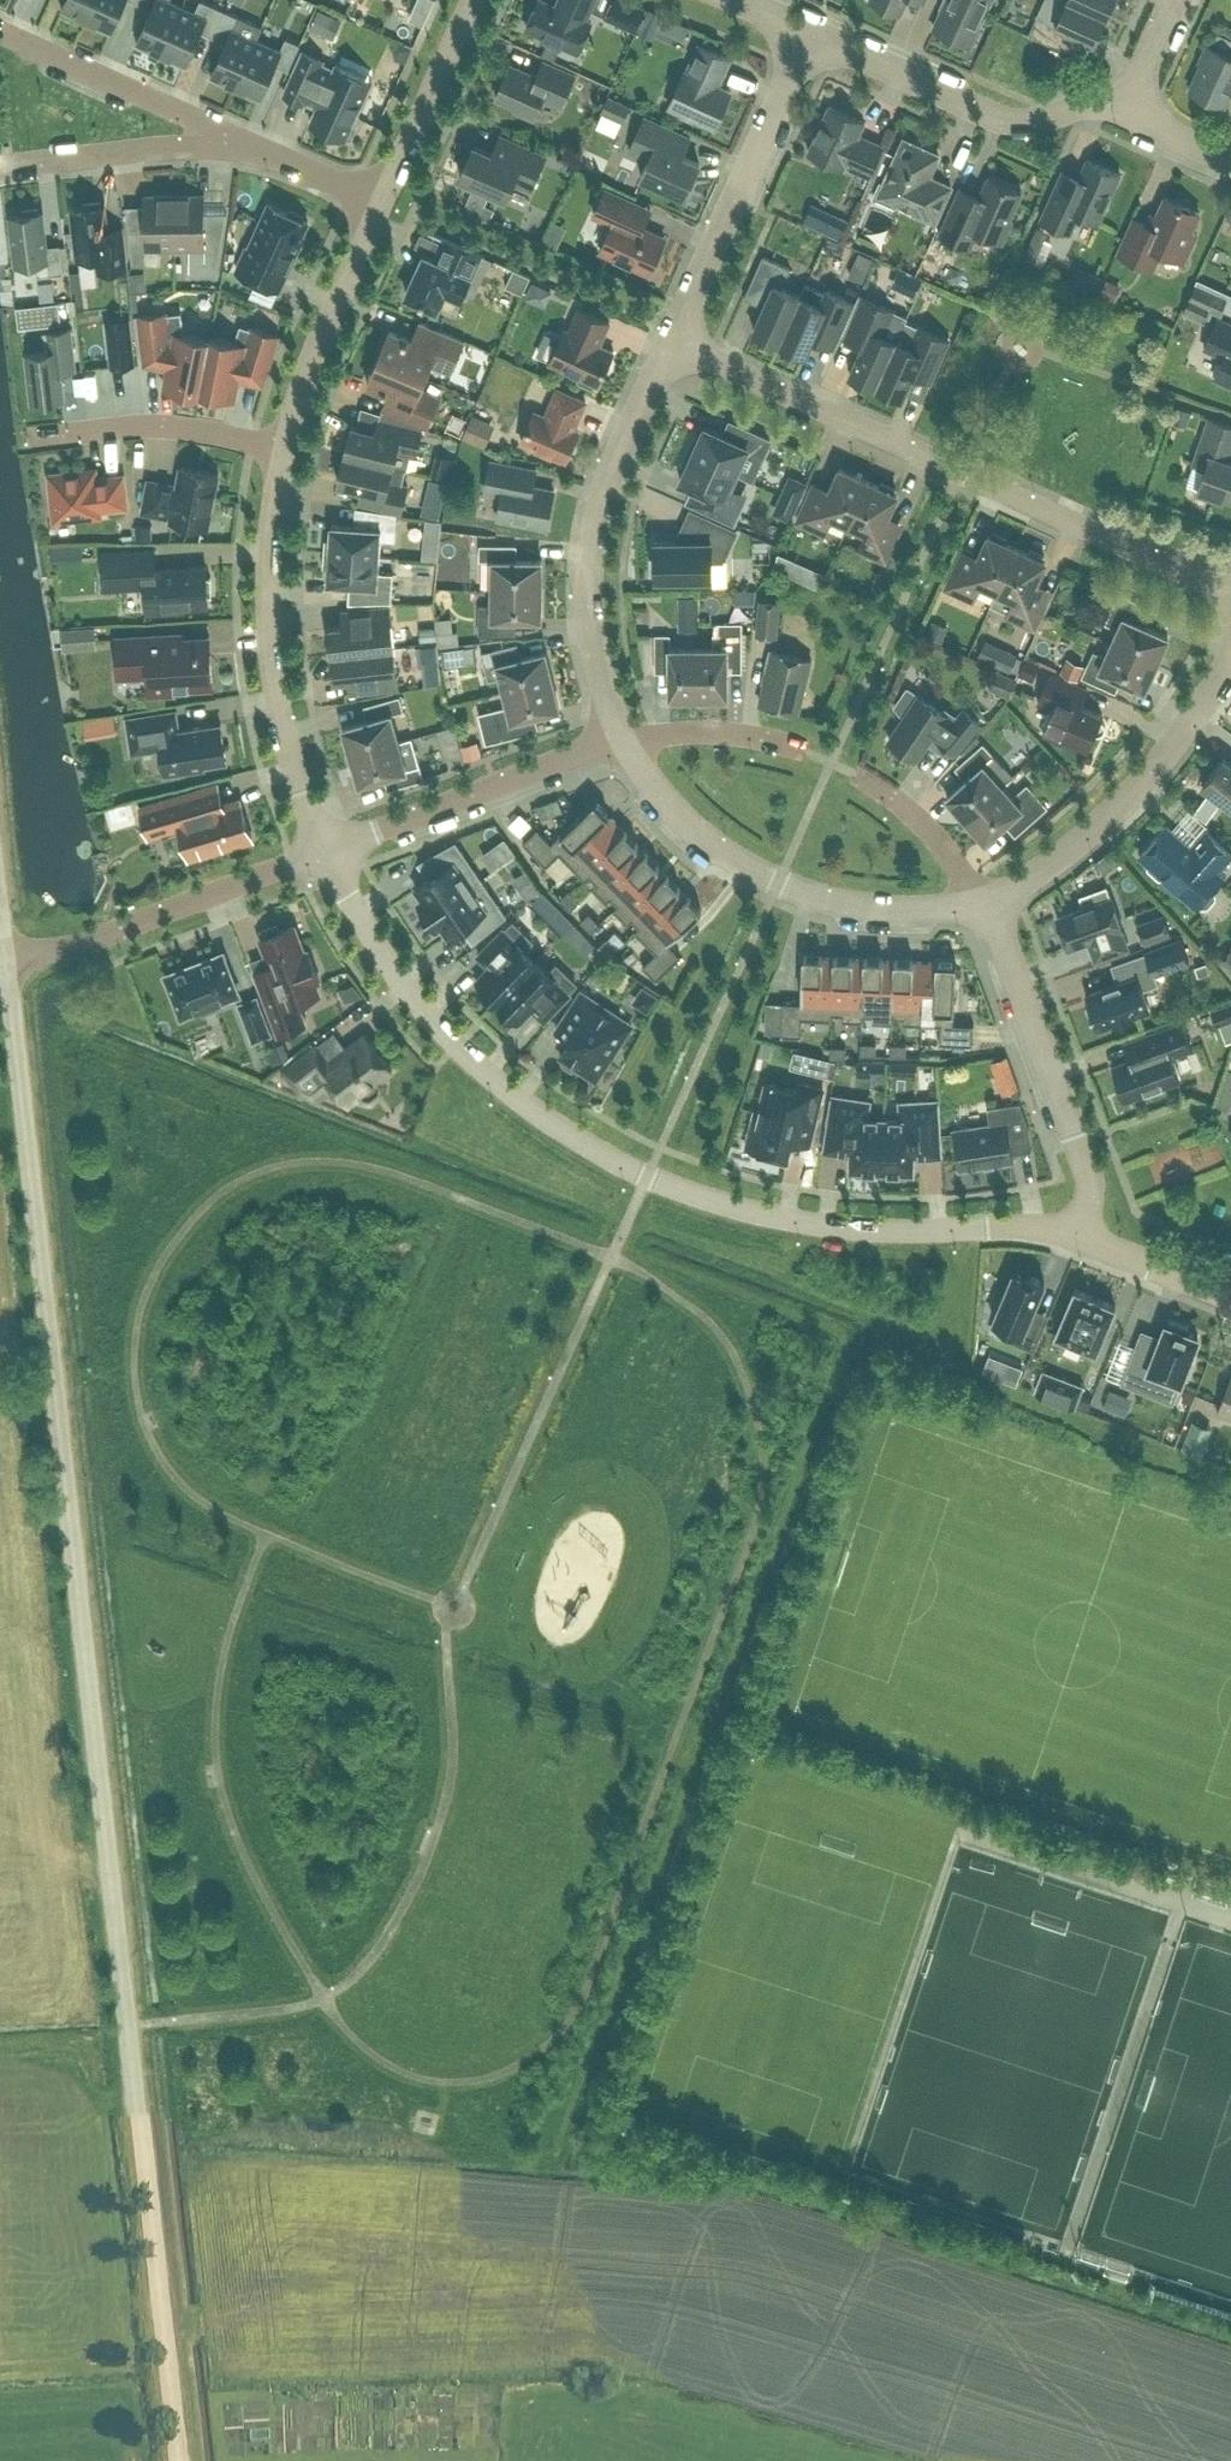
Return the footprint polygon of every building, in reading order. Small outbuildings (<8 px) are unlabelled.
[(95,0),(66,0),(62,9),(76,16),(77,12),(87,17),(95,0)] [(87,17),(97,21),(96,24),(110,31),(123,0),(95,0),(87,17)] [(182,5),(170,0),(139,0),(139,2),(152,7),(136,43),(150,49),(152,45),(162,50),(182,5)] [(225,9),(206,0),(200,0),(195,11),(182,5),(162,50),(172,54),(170,58),(185,64),(200,29),(213,35),(225,9)] [(414,5),(429,12),(435,0),(417,0),(414,5)] [(593,0),(562,0),(559,7),(544,0),(538,0),(526,27),(578,50),(591,21),(585,19),(593,0)] [(646,6),(632,0),(611,0),(604,16),(636,30),(646,6)] [(900,12),(905,0),(873,0),(900,12)] [(989,0),(946,0),(934,27),(969,44),(989,0)] [(1036,0),(1005,0),(1000,17),(1027,26),(1036,0)] [(1028,32),(1064,49),(1072,31),(1094,41),(1106,15),(1074,0),(1043,0),(1028,32)] [(1106,15),(1113,0),(1074,0),(1106,15)] [(310,26),(326,33),(334,14),(319,7),(310,26)] [(237,83),(257,39),(233,28),(239,15),(225,9),(213,35),(227,41),(211,76),(225,82),(227,79),(237,83)] [(257,39),(237,83),(247,88),(245,91),(259,98),(275,62),(288,69),(300,42),(286,36),(280,49),(257,39)] [(717,85),(730,57),(699,43),(687,71),(684,70),(668,105),(715,126),(731,91),(717,85)] [(1206,44),(1198,62),(1200,63),(1189,88),(1224,103),(1230,88),(1230,55),(1206,44)] [(334,68),(321,62),(323,59),(303,50),(284,92),(304,100),(307,94),(314,97),(317,105),(311,120),(329,128),(331,135),(341,139),(351,136),(356,126),(354,119),(372,78),(336,63),(334,68)] [(562,104),(575,74),(543,60),(536,75),(510,63),(496,95),(517,105),(515,108),(534,116),(543,96),(562,104)] [(622,120),(629,105),(608,95),(601,111),(622,120)] [(869,175),(883,144),(858,133),(864,120),(829,104),(808,150),(843,166),(844,164),(869,175)] [(684,194),(699,162),(682,154),(690,137),(644,116),(629,149),(648,158),(641,174),(684,194)] [(546,155),(500,135),(492,153),(474,144),(460,175),(506,196),(513,180),(531,188),(546,155)] [(934,217),(948,186),(929,178),(931,170),(939,153),(903,138),(878,193),(934,217)] [(1097,221),(1119,173),(1087,158),(1078,178),(1062,170),(1041,217),(1070,231),(1079,212),(1097,221)] [(1008,218),(1021,190),(988,176),(979,195),(961,187),(940,234),(969,247),(976,230),(1001,241),(1011,219),(1008,218)] [(649,272),(665,237),(642,226),(650,208),(605,188),(594,213),(613,221),(600,250),(649,272)] [(161,245),(175,245),(175,194),(145,194),(145,227),(130,227),(129,221),(128,221),(133,262),(161,262),(161,245)] [(175,194),(175,245),(191,245),(191,274),(217,274),(227,211),(225,211),(224,217),(205,217),(205,194),(175,194)] [(1191,230),(1199,212),(1164,196),(1150,225),(1133,217),(1118,252),(1152,267),(1160,249),(1183,260),(1196,232),(1191,230)] [(76,206),(81,255),(100,252),(102,267),(128,264),(125,235),(110,237),(107,202),(104,203),(103,198),(87,200),(87,204),(76,206)] [(288,211),(269,202),(248,247),(246,246),(236,268),(280,288),(303,237),(301,236),(308,220),(303,218),(302,214),(291,209),(288,211)] [(11,214),(17,262),(36,260),(38,274),(64,271),(61,243),(46,244),(42,210),(39,210),(39,206),(22,208),(23,212),(11,214)] [(812,225),(840,237),(848,218),(820,206),(812,225)] [(1023,257),(1034,262),(1041,266),(1049,248),(1042,245),(1047,231),(1037,226),(1023,257)] [(461,296),(481,253),(447,238),(437,260),(424,254),(422,260),(424,261),(420,270),(418,269),(406,294),(437,307),(446,288),(461,296)] [(855,264),(870,270),(875,259),(860,252),(855,264)] [(780,341),(801,295),(782,286),(790,267),(763,255),(746,292),(761,299),(764,305),(753,330),(780,341)] [(513,268),(506,285),(523,293),(530,276),(513,268)] [(69,270),(71,289),(80,288),(78,269),(69,270)] [(1212,309),(1222,314),(1224,309),(1230,312),(1230,292),(1199,278),(1188,298),(1212,309)] [(825,291),(806,283),(801,295),(780,341),(806,353),(814,334),(820,332),(838,341),(855,302),(826,289),(825,291)] [(876,385),(897,340),(906,320),(908,315),(894,309),(863,295),(845,336),(862,344),(850,373),(876,385)] [(1207,321),(1212,309),(1188,298),(1182,311),(1207,321)] [(58,300),(19,305),(21,322),(60,318),(58,300)] [(602,337),(610,321),(579,307),(569,330),(565,328),(550,361),(579,374),(578,377),(579,381),(591,386),(594,385),(595,382),(599,383),(614,350),(596,342),(599,336),(602,337)] [(199,392),(211,336),(209,336),(208,338),(182,333),(179,310),(165,312),(165,311),(136,315),(144,363),(145,363),(144,359),(164,356),(167,366),(163,385),(199,392)] [(131,336),(129,317),(107,320),(112,365),(134,362),(134,360),(131,361),(128,336),(131,336)] [(1217,318),(1204,347),(1224,356),(1215,377),(1230,384),(1230,324),(1217,318)] [(897,340),(876,385),(902,396),(913,373),(930,381),(949,339),(918,325),(906,320),(897,340)] [(379,355),(426,375),(431,362),(451,371),(464,339),(420,321),(412,339),(390,329),(379,355)] [(211,336),(199,392),(200,392),(200,390),(235,397),(238,377),(246,370),(263,376),(261,383),(263,383),(278,334),(250,325),(250,327),(239,323),(234,340),(211,336)] [(62,402),(61,397),(64,397),(60,370),(75,368),(70,327),(43,331),(46,350),(27,352),(32,400),(36,400),(43,399),(44,404),(62,402)] [(420,388),(426,375),(379,355),(367,382),(390,392),(383,409),(427,427),(440,397),(420,388)] [(576,421),(586,400),(558,388),(545,415),(534,410),(521,440),(565,459),(578,430),(569,426),(572,419),(576,421)] [(345,452),(405,467),(408,467),(411,453),(416,454),(423,426),(380,416),(376,431),(352,425),(345,452)] [(1229,459),(1230,453),(1230,424),(1209,417),(1194,462),(1205,466),(1198,489),(1222,497),(1224,492),(1230,495),(1230,459),(1229,459)] [(485,446),(491,433),(482,429),(484,423),(471,418),(463,436),(485,446)] [(688,451),(735,472),(738,465),(748,462),(754,449),(765,454),(772,438),(736,422),(731,433),(727,434),(705,425),(700,437),(695,435),(688,451)] [(733,478),(735,472),(688,451),(682,465),(686,467),(681,480),(702,489),(703,494),(698,505),(734,521),(741,505),(731,501),(736,488),(733,478)] [(402,484),(405,467),(345,452),(338,481),(362,487),(359,502),(401,513),(408,486),(402,484)] [(547,527),(554,489),(533,485),(536,468),(491,459),(485,490),(502,493),(497,517),(547,527)] [(208,526),(219,472),(181,465),(177,484),(148,478),(142,510),(171,516),(170,519),(208,526)] [(847,527),(868,479),(840,466),(826,496),(811,489),(798,519),(824,531),(832,514),(849,521),(846,526),(847,527)] [(84,478),(83,469),(49,472),(54,519),(101,514),(100,508),(127,505),(123,474),(84,478)] [(781,491),(800,500),(808,482),(789,473),(781,491)] [(868,479),(847,527),(864,535),(859,547),(885,559),(899,529),(883,522),(897,492),(894,491),(896,487),(881,481),(880,484),(868,479)] [(791,520),(800,500),(781,491),(772,512),(791,520)] [(324,551),(380,555),(381,535),(396,536),(398,512),(356,509),(355,525),(332,524),(331,538),(325,538),(324,551)] [(693,539),(655,540),(655,576),(712,575),(713,582),(728,582),(727,558),(723,558),(735,529),(704,515),(693,539)] [(1005,541),(1007,537),(993,531),(991,535),(988,533),(975,563),(960,556),(946,586),(973,598),(980,580),(998,588),(1017,546),(1005,541)] [(493,589),(542,588),(542,559),(517,559),(517,544),(480,544),(480,559),(493,559),(493,589)] [(439,546),(423,545),(422,557),(438,558),(439,546)] [(1017,546),(998,588),(1015,596),(1007,614),(1034,626),(1047,596),(1032,589),(1045,559),(1042,558),(1044,554),(1030,548),(1028,551),(1017,546)] [(156,567),(155,548),(102,551),(105,587),(145,585),(147,612),(184,610),(184,606),(209,604),(208,594),(212,593),(211,575),(207,575),(206,564),(156,567)] [(379,574),(380,555),(324,551),(323,566),(329,567),(328,581),(350,583),(349,601),(392,600),(394,575),(379,574)] [(542,588),(493,589),(493,604),(479,603),(479,631),(510,632),(511,617),(542,617),(542,588)] [(1112,641),(1156,661),(1168,635),(1145,624),(1153,607),(1119,592),(1106,622),(1118,627),(1112,641)] [(777,634),(780,601),(759,599),(756,632),(777,634)] [(332,652),(394,645),(390,604),(342,609),(344,623),(329,625),(332,652)] [(699,646),(700,695),(728,695),(728,669),(742,669),(742,621),(714,621),(714,646),(699,646)] [(84,626),(86,647),(97,646),(96,625),(84,626)] [(457,630),(438,632),(439,644),(459,642),(457,630)] [(700,695),(699,646),(670,646),(670,633),(656,633),(656,670),(670,670),(670,695),(700,695)] [(183,639),(182,634),(116,638),(118,677),(149,675),(150,694),(175,693),(175,688),(213,685),(210,637),(183,639)] [(1009,668),(1016,652),(985,638),(978,654),(1009,668)] [(1145,688),(1156,661),(1112,641),(1100,667),(1088,662),(1082,675),(1116,690),(1121,677),(1145,688)] [(424,663),(439,662),(437,642),(418,644),(420,663),(424,663)] [(518,642),(482,651),(488,677),(501,674),(505,690),(553,678),(546,650),(521,656),(518,642)] [(394,645),(332,652),(335,677),(349,675),(351,690),(399,685),(394,645)] [(444,667),(467,664),(465,646),(442,649),(444,667)] [(799,709),(812,658),(771,648),(765,670),(769,671),(767,679),(765,678),(760,700),(799,709)] [(1099,732),(1103,730),(1105,725),(1104,721),(1100,717),(1102,713),(1080,703),(1087,688),(1051,672),(1038,701),(1052,707),(1044,724),(1047,726),(1043,732),(1062,740),(1065,734),(1088,744),(1093,732),(1099,732)] [(553,678),(505,690),(509,705),(479,712),(486,742),(539,729),(535,713),(560,707),(553,678)] [(904,717),(889,739),(896,744),(896,745),(895,746),(895,748),(895,749),(895,751),(896,752),(897,753),(898,753),(898,754),(899,754),(900,755),(901,755),(902,755),(904,755),(905,755),(906,754),(907,754),(908,753),(908,752),(909,752),(916,757),(927,741),(931,743),(937,742),(940,739),(954,751),(980,721),(964,708),(958,716),(946,707),(944,711),(919,694),(907,686),(895,704),(901,710),(905,715),(904,717)] [(351,753),(399,739),(391,712),(404,708),(400,694),(369,702),(373,716),(344,724),(351,753)] [(182,728),(179,710),(185,709),(185,707),(126,716),(132,752),(162,747),(166,773),(204,767),(203,764),(227,760),(221,722),(182,728)] [(399,739),(351,753),(359,781),(389,772),(393,786),(423,777),(412,736),(399,740),(399,739)] [(465,761),(459,742),(444,746),(450,765),(465,761)] [(964,819),(1001,786),(991,775),(1001,766),(981,744),(957,765),(968,776),(945,797),(964,819)] [(1223,756),(1203,783),(1230,804),(1230,762),(1223,756)] [(1001,786),(964,819),(983,841),(1006,820),(1017,833),(1045,808),(1025,785),(1011,798),(1001,786)] [(212,807),(206,787),(141,806),(149,835),(180,826),(181,826),(190,855),(252,837),(240,798),(212,807)] [(572,865),(617,821),(595,799),(552,841),(538,826),(523,840),(547,865),(560,852),(572,865)] [(106,808),(110,824),(131,818),(130,817),(133,816),(129,804),(126,805),(126,802),(106,808)] [(593,886),(638,843),(617,821),(572,865),(586,879),(590,875),(597,882),(593,886)] [(1188,845),(1166,824),(1140,853),(1150,863),(1149,866),(1159,875),(1163,874),(1197,905),(1200,901),(1202,903),(1206,903),(1213,896),(1213,892),(1211,890),(1223,876),(1216,870),(1230,853),(1230,851),(1207,829),(1193,845),(1188,845)] [(428,914),(482,878),(455,838),(428,856),(438,871),(416,887),(423,897),(419,899),(428,914)] [(615,908),(659,865),(638,843),(593,886),(607,900),(611,896),(618,903),(614,907),(615,908)] [(636,930),(680,886),(659,865),(615,908),(628,922),(633,918),(639,925),(635,929),(636,930)] [(522,897),(537,891),(531,875),(516,881),(522,897)] [(482,878),(428,914),(438,927),(442,924),(448,934),(470,919),(481,934),(506,914),(482,878)] [(680,886),(636,930),(656,951),(643,964),(657,978),(681,955),(669,941),(681,930),(683,932),(691,924),(689,921),(702,909),(680,886)] [(1086,906),(1058,916),(1068,946),(1088,939),(1096,958),(1128,946),(1121,927),(1123,926),(1112,896),(1111,893),(1109,894),(1106,886),(1082,895),(1086,906)] [(571,908),(579,900),(569,889),(560,897),(571,908)] [(592,930),(600,922),(590,911),(581,919),(592,930)] [(1164,913),(1136,923),(1142,941),(1170,932),(1164,913)] [(497,1000),(541,957),(535,950),(535,941),(516,922),(487,944),(480,951),(491,963),(476,978),(479,980),(476,982),(487,993),(489,991),(497,1000)] [(280,929),(277,923),(261,929),(264,935),(262,936),(270,957),(273,956),(275,962),(255,970),(279,1033),(306,1022),(298,1000),(320,991),(315,980),(319,978),(309,949),(304,951),(294,924),(280,929)] [(609,955),(618,947),(607,936),(599,944),(607,954),(609,955)] [(1114,1025),(1135,1017),(1134,1013),(1150,1007),(1143,988),(1159,982),(1155,971),(1190,959),(1182,937),(1145,950),(1150,964),(1116,976),(1118,981),(1086,992),(1091,1007),(1088,1011),(1092,1022),(1097,1023),(1098,1026),(1112,1021),(1114,1025)] [(1217,958),(1230,975),(1230,947),(1217,958)] [(1053,974),(1067,967),(1059,950),(1045,957),(1053,974)] [(205,1011),(221,1005),(219,1000),(240,992),(224,951),(167,973),(183,1014),(203,1006),(205,1011)] [(831,1018),(834,955),(803,954),(802,972),(799,972),(799,984),(802,984),(801,1001),(783,1000),(781,1034),(801,1035),(802,1016),(831,1018)] [(861,1019),(864,957),(834,955),(831,1018),(832,1018),(833,1012),(842,1012),(842,1018),(861,1019)] [(541,957),(497,1000),(505,1008),(503,1010),(513,1021),(515,1019),(518,1021),(534,1005),(546,1017),(553,1009),(576,985),(558,966),(550,966),(541,957)] [(891,1020),(894,958),(864,957),(861,1019),(863,1019),(863,1013),(873,1014),(872,1019),(891,1020)] [(922,1022),(925,960),(894,958),(891,1020),(893,1020),(893,1015),(903,1015),(903,1021),(922,1022)] [(973,1043),(974,1023),(954,1022),(956,961),(925,960),(922,1022),(940,1023),(939,1041),(973,1043)] [(648,1009),(657,995),(643,985),(636,996),(634,999),(637,1002),(648,1009)] [(339,996),(345,1009),(365,1001),(359,988),(339,996)] [(631,1023),(583,990),(563,1018),(578,1029),(561,1055),(563,1056),(564,1063),(572,1068),(579,1067),(589,1073),(600,1071),(628,1030),(631,1023)] [(252,1041),(273,1033),(258,992),(237,1000),(252,1041)] [(450,1019),(461,1034),(472,1026),(461,1011),(450,1019)] [(1147,1093),(1165,1087),(1163,1083),(1181,1077),(1173,1054),(1193,1047),(1183,1020),(1124,1041),(1130,1057),(1112,1064),(1125,1097),(1146,1090),(1147,1093)] [(392,1068),(366,1032),(329,1060),(318,1044),(319,1043),(318,1042),(285,1067),(300,1087),(310,1091),(320,1084),(325,1090),(334,1083),(348,1101),(359,1093),(362,1097),(372,1098),(383,1090),(384,1080),(381,1076),(392,1068)] [(876,1053),(876,1041),(861,1041),(860,1053),(876,1053)] [(267,1046),(273,1062),(283,1058),(277,1042),(267,1046)] [(906,1055),(907,1043),(891,1042),(891,1054),(906,1055)] [(845,1057),(846,1045),(831,1044),(830,1056),(845,1057)] [(989,1065),(1001,1098),(1019,1091),(1007,1059),(989,1065)] [(814,1125),(823,1087),(800,1082),(798,1089),(780,1085),(777,1094),(764,1091),(759,1110),(755,1109),(746,1146),(788,1156),(797,1120),(814,1125)] [(1220,1083),(1214,1102),(1230,1108),(1230,1087),(1220,1083)] [(883,1169),(886,1118),(867,1117),(870,1100),(831,1094),(823,1149),(851,1153),(851,1168),(855,1168),(857,1173),(868,1173),(871,1169),(883,1169)] [(886,1118),(883,1169),(893,1170),(895,1175),(906,1175),(909,1170),(914,1171),(914,1156),(943,1154),(940,1099),(900,1101),(902,1118),(886,1118)] [(960,1167),(1014,1158),(1010,1133),(1030,1130),(1029,1125),(1020,1100),(987,1105),(990,1123),(954,1128),(960,1167)] [(1138,1157),(1148,1188),(1217,1165),(1206,1133),(1138,1157)] [(1014,1270),(994,1318),(1007,1323),(1002,1334),(1034,1348),(1046,1321),(1030,1314),(1045,1279),(1027,1272),(1026,1275),(1014,1270)] [(1075,1287),(1055,1332),(1097,1349),(1116,1304),(1075,1287)] [(1155,1350),(1136,1343),(1122,1381),(1160,1395),(1167,1374),(1181,1379),(1183,1374),(1188,1376),(1194,1359),(1189,1357),(1198,1334),(1186,1330),(1188,1325),(1171,1318),(1169,1323),(1166,1322),(1155,1350)] [(1049,1386),(1046,1393),(1073,1404),(1075,1399),(1082,1383),(1055,1372),(1049,1386)] [(1217,1411),(1230,1416),(1230,1375),(1217,1411)]
